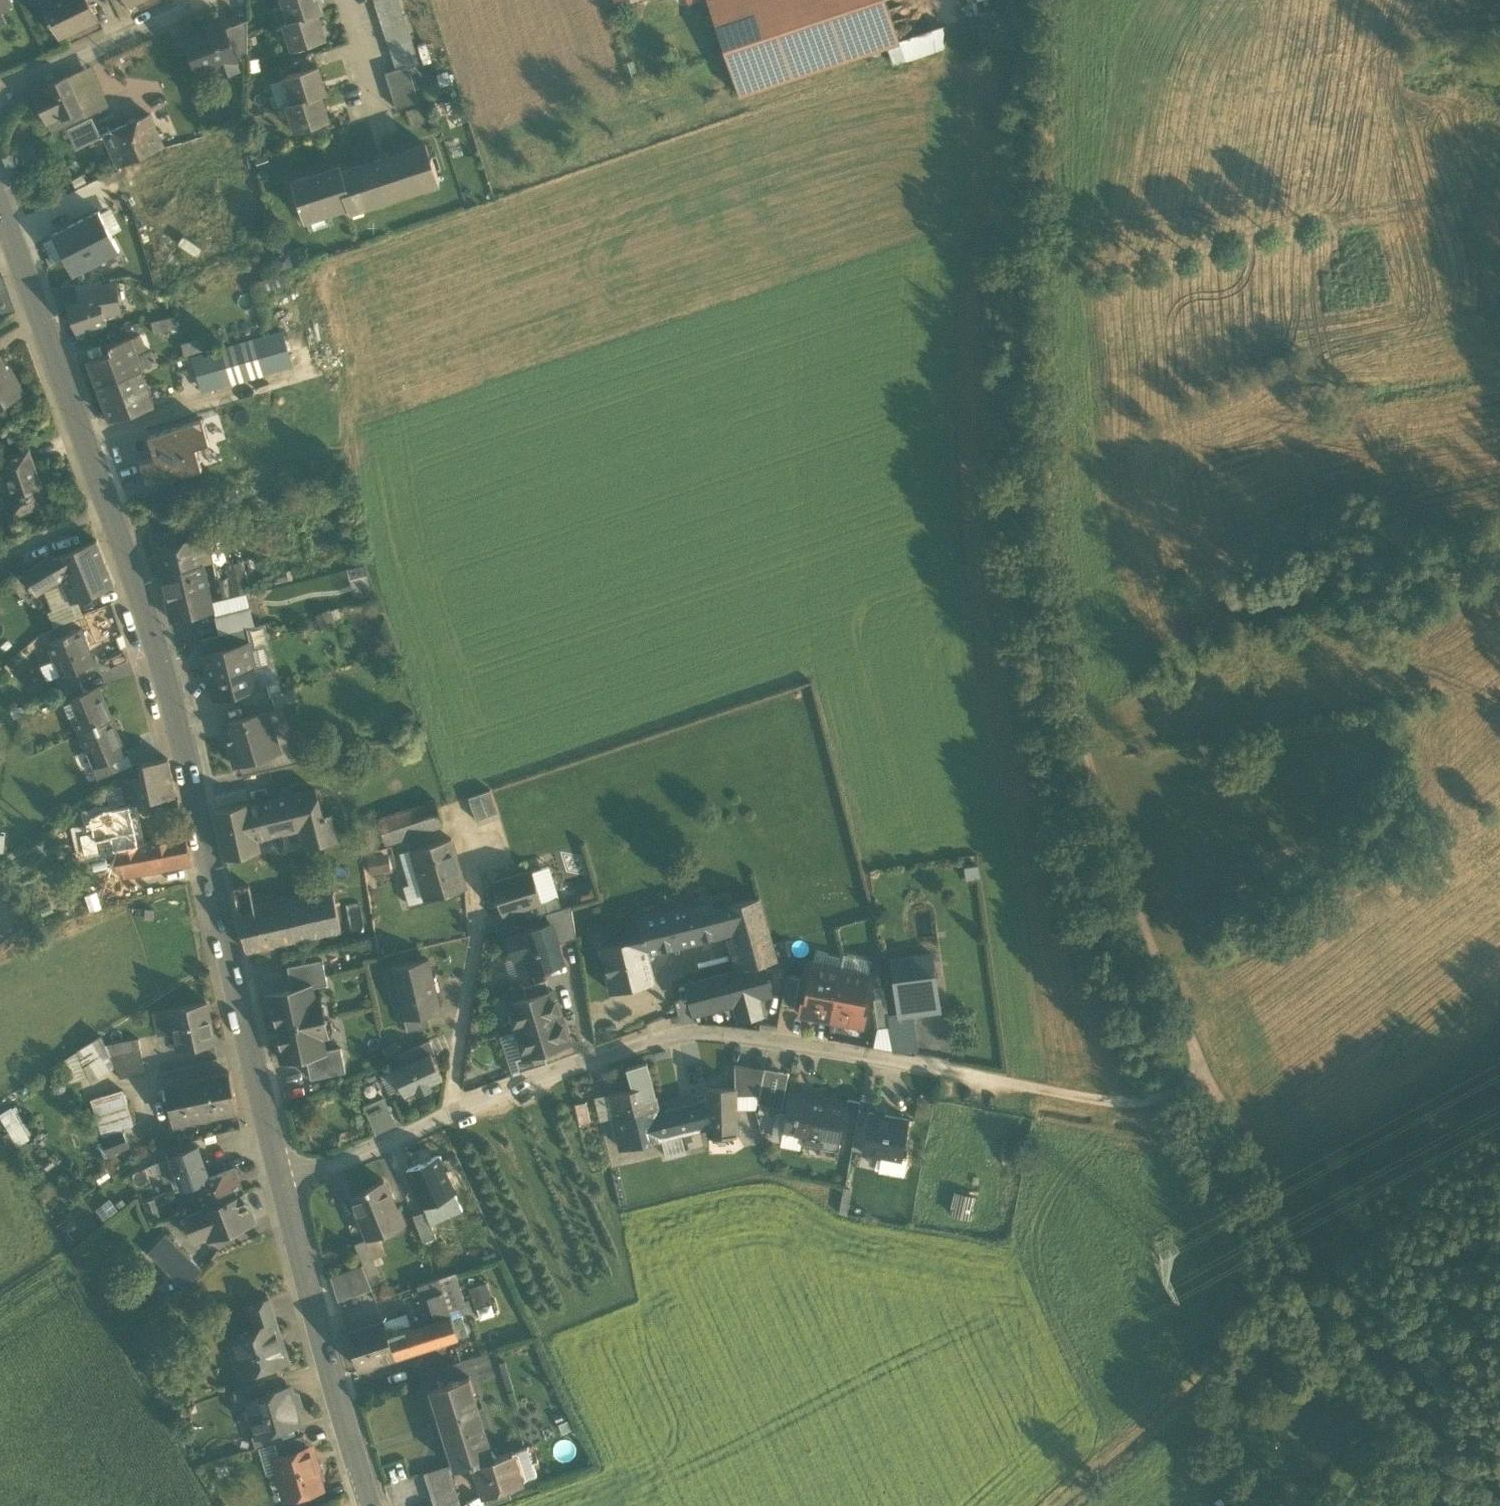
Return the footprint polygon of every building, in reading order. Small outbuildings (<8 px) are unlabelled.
[(12,4),(10,0),(0,0),(0,10),(12,4)] [(59,38),(75,30),(75,29),(98,18),(89,0),(57,0),(43,7),(51,22),(52,22),(59,38)] [(290,20),(290,21),(317,12),(317,13),(323,11),(319,0),(285,0),(288,8),(286,9),(290,20)] [(378,12),(400,5),(399,0),(377,0),(374,1),(378,12)] [(708,1),(740,95),(900,41),(886,0),(710,0),(708,1)] [(378,12),(381,23),(404,16),(400,5),(378,12)] [(325,38),(317,13),(317,12),(290,21),(290,20),(284,22),(285,24),(286,24),(290,35),(288,36),(293,49),(311,43),(311,42),(325,38)] [(381,23),(385,34),(408,27),(404,16),(381,23)] [(225,28),(237,60),(248,56),(248,19),(225,28)] [(211,69),(217,67),(234,61),(237,60),(225,28),(223,22),(215,25),(200,31),(186,36),(196,62),(195,65),(197,72),(203,75),(210,72),(211,69)] [(199,27),(200,31),(215,25),(214,22),(199,27)] [(385,34),(389,46),(411,39),(408,27),(385,34)] [(389,46),(392,57),(414,50),(411,39),(389,46)] [(392,57),(396,69),(408,65),(418,62),(414,50),(392,57)] [(237,68),(234,61),(217,67),(220,75),(237,68)] [(81,108),(85,117),(110,105),(92,65),(67,77),(78,101),(77,101),(81,108)] [(385,72),(388,84),(411,77),(408,65),(396,69),(385,72)] [(289,90),(293,102),(293,103),(320,94),(321,95),(326,93),(318,67),(303,72),(303,71),(285,77),(285,79),(287,78),(291,90),(289,90)] [(49,89),(63,115),(63,116),(81,108),(77,101),(78,101),(67,77),(48,85),(49,89)] [(388,84),(392,95),(415,88),(411,77),(388,84)] [(419,101),(415,88),(392,95),(395,108),(419,101)] [(47,122),(63,115),(49,89),(35,95),(47,122)] [(328,119),(321,95),(320,94),(293,103),(293,102),(287,104),(288,106),(290,105),(293,117),(292,117),(296,131),(314,125),(314,124),(328,119)] [(47,122),(53,133),(85,117),(81,108),(63,116),(63,115),(47,122)] [(149,114),(127,124),(141,157),(163,147),(149,114)] [(68,129),(77,148),(104,136),(104,134),(110,132),(107,126),(97,132),(91,118),(68,129)] [(119,167),(141,157),(127,124),(110,132),(104,134),(104,136),(119,167)] [(360,164),(341,170),(346,186),(342,187),(348,205),(350,210),(351,210),(352,210),(351,209),(363,205),(363,206),(376,202),(375,201),(389,197),(425,186),(425,185),(437,181),(437,182),(439,182),(431,156),(429,156),(425,143),(403,150),(404,153),(361,166),(360,164)] [(326,212),(348,205),(342,187),(346,186),(341,170),(340,167),(309,176),(309,175),(292,180),(298,201),(300,201),(305,218),(307,218),(306,216),(325,210),(326,212)] [(111,207),(100,212),(111,234),(122,228),(111,207)] [(100,212),(99,210),(76,222),(96,261),(119,249),(111,234),(100,212)] [(76,222),(52,234),(54,236),(65,258),(73,273),(96,261),(76,222)] [(54,236),(43,242),(54,263),(65,258),(54,236)] [(283,272),(261,279),(264,291),(287,284),(283,272)] [(67,287),(74,303),(101,295),(99,286),(98,280),(67,287)] [(102,295),(105,314),(119,311),(115,283),(99,286),(101,295),(102,295)] [(66,306),(76,330),(105,319),(105,314),(102,295),(101,295),(74,303),(66,306)] [(148,308),(152,321),(172,316),(168,303),(148,308)] [(178,327),(175,315),(172,316),(152,321),(154,333),(178,327)] [(214,351),(224,387),(292,366),(282,331),(214,351)] [(141,369),(142,369),(137,356),(130,337),(108,345),(110,352),(88,360),(98,385),(141,369)] [(152,350),(137,356),(142,369),(157,363),(152,350)] [(24,391),(12,373),(9,375),(0,361),(0,406),(24,391)] [(154,404),(141,369),(98,385),(96,386),(110,420),(154,404)] [(149,436),(155,457),(163,455),(170,477),(203,467),(196,447),(210,443),(203,419),(149,436)] [(8,497),(14,515),(50,503),(31,450),(3,460),(15,494),(8,497)] [(147,483),(170,477),(163,455),(155,457),(140,462),(147,483)] [(153,536),(162,573),(203,564),(198,543),(178,547),(174,531),(153,536)] [(62,579),(71,602),(115,585),(97,540),(55,557),(54,557),(62,579)] [(23,572),(36,595),(45,589),(62,579),(54,557),(55,557),(53,553),(23,572)] [(203,563),(203,564),(162,573),(172,620),(214,610),(203,563)] [(62,579),(45,589),(53,609),(71,602),(62,579)] [(215,616),(219,634),(247,627),(254,625),(250,607),(215,616)] [(251,645),(247,627),(219,634),(201,638),(205,654),(248,643),(248,646),(251,645)] [(58,658),(65,674),(74,670),(92,663),(79,629),(48,641),(55,659),(58,658)] [(205,654),(216,697),(240,691),(259,686),(254,666),(251,667),(245,646),(248,646),(248,643),(205,654)] [(54,679),(59,691),(79,682),(74,670),(65,674),(54,679)] [(84,693),(79,682),(59,691),(63,701),(70,698),(84,693)] [(240,691),(244,704),(271,695),(268,683),(259,686),(240,691)] [(71,715),(79,734),(111,721),(97,687),(84,693),(70,698),(76,713),(71,715)] [(276,708),(271,695),(244,704),(248,715),(266,709),(267,711),(276,708)] [(225,731),(236,765),(280,751),(267,711),(266,709),(248,715),(230,721),(233,728),(225,731)] [(125,753),(111,721),(79,734),(86,751),(91,749),(98,765),(112,759),(125,753)] [(125,800),(126,804),(130,803),(133,802),(175,792),(168,758),(140,762),(142,776),(122,779),(124,788),(116,790),(116,803),(125,800)] [(90,768),(95,778),(116,769),(112,759),(98,765),(90,768)] [(301,830),(305,846),(337,839),(331,814),(321,816),(315,789),(251,804),(259,840),(301,830)] [(490,789),(479,793),(487,815),(498,811),(490,789)] [(476,819),(487,815),(479,793),(468,797),(476,819)] [(378,819),(386,842),(444,823),(436,800),(378,819)] [(93,841),(95,840),(96,840),(109,837),(111,850),(128,847),(138,845),(130,803),(126,804),(100,810),(88,817),(91,831),(93,841)] [(214,811),(225,858),(261,850),(259,840),(251,804),(250,803),(214,811)] [(69,822),(73,845),(93,841),(95,840),(96,840),(92,817),(69,822)] [(93,841),(91,831),(77,834),(82,856),(97,852),(95,840),(93,841)] [(128,847),(134,872),(147,869),(186,861),(191,860),(185,835),(138,845),(128,847)] [(414,849),(427,898),(465,888),(452,839),(414,849)] [(427,898),(414,849),(399,853),(408,885),(404,886),(409,903),(427,898)] [(388,852),(367,856),(370,875),(391,871),(388,852)] [(964,866),(966,878),(979,877),(978,865),(964,866)] [(549,866),(532,871),(542,901),(559,896),(549,866)] [(494,883),(503,913),(524,907),(542,901),(532,871),(494,883)] [(232,887),(238,915),(255,911),(249,883),(232,887)] [(594,883),(576,888),(580,902),(598,897),(594,883)] [(80,894),(89,916),(113,907),(105,885),(80,894)] [(335,893),(255,911),(238,915),(242,934),(246,951),(247,951),(343,929),(335,893)] [(527,918),(546,913),(562,908),(559,896),(542,901),(524,907),(527,918)] [(689,905),(698,939),(732,930),(725,906),(728,905),(725,896),(689,905)] [(733,936),(742,968),(763,962),(776,959),(759,896),(728,905),(725,906),(732,930),(733,936)] [(571,905),(562,908),(546,913),(550,924),(551,924),(557,943),(576,937),(571,905)] [(698,939),(689,905),(638,919),(643,936),(600,947),(612,992),(654,981),(647,953),(698,939)] [(525,955),(530,972),(562,962),(557,943),(551,924),(550,924),(509,937),(515,957),(525,955)] [(742,968),(733,936),(726,938),(735,970),(742,968)] [(816,951),(813,966),(840,971),(843,956),(816,951)] [(843,956),(840,971),(868,977),(871,959),(843,953),(843,956)] [(939,1009),(932,953),(892,958),(899,1014),(912,1012),(939,1009)] [(525,955),(515,957),(506,960),(511,977),(530,972),(525,955)] [(288,967),(292,990),(311,986),(311,987),(328,984),(323,959),(288,967)] [(394,970),(406,1019),(428,1013),(441,1010),(429,961),(394,970)] [(735,970),(729,972),(730,976),(764,967),(763,962),(742,968),(735,970)] [(819,1014),(832,1017),(840,971),(813,966),(808,993),(804,992),(800,1015),(819,1018),(819,1014)] [(758,995),(771,991),(764,967),(730,976),(729,972),(687,983),(694,1012),(735,1001),(739,1018),(762,1012),(758,995)] [(868,977),(840,971),(832,1017),(844,1019),(844,1023),(862,1026),(866,1003),(863,1003),(868,977)] [(799,977),(786,975),(781,1003),(794,1006),(799,977)] [(523,987),(527,998),(550,991),(546,980),(523,987)] [(273,1008),(277,1028),(324,1018),(320,1000),(314,1002),(311,987),(311,986),(292,990),(269,995),(271,1009),(273,1008)] [(512,1017),(516,1031),(562,1017),(554,990),(550,991),(527,998),(512,1003),(516,1016),(512,1017)] [(874,1000),(877,1027),(889,1026),(888,1016),(886,998),(874,1000)] [(205,1002),(171,1009),(175,1031),(179,1049),(214,1042),(205,1002)] [(159,1034),(175,1031),(171,1009),(154,1013),(159,1034)] [(912,1012),(899,1014),(888,1016),(889,1026),(893,1051),(916,1048),(912,1012)] [(406,1019),(409,1032),(431,1026),(428,1013),(406,1019)] [(516,1031),(520,1044),(524,1043),(528,1056),(543,1052),(570,1044),(562,1017),(516,1031)] [(327,1036),(324,1018),(277,1028),(281,1047),(279,1047),(282,1061),(306,1056),(324,1052),(324,1051),(321,1037),(327,1036)] [(889,1026),(877,1027),(874,1048),(893,1051),(889,1026)] [(520,1044),(516,1031),(500,1035),(511,1074),(519,1072),(516,1060),(524,1057),(520,1044)] [(78,1051),(90,1081),(114,1065),(111,1058),(105,1045),(101,1036),(78,1051)] [(139,1038),(105,1045),(111,1058),(142,1051),(139,1038)] [(397,1055),(402,1066),(431,1053),(432,1054),(435,1052),(430,1040),(397,1055)] [(306,1056),(311,1079),(346,1072),(341,1047),(324,1051),(324,1052),(306,1056)] [(114,1065),(120,1079),(147,1073),(142,1051),(111,1058),(114,1065)] [(516,1060),(519,1072),(547,1064),(543,1052),(528,1056),(524,1058),(524,1057),(516,1060)] [(402,1088),(405,1096),(417,1090),(419,1095),(433,1088),(430,1084),(443,1078),(432,1054),(431,1053),(402,1066),(393,1070),(402,1088)] [(608,1095),(614,1118),(658,1108),(645,1063),(625,1068),(633,1089),(608,1095)] [(736,1087),(736,1095),(759,1094),(763,1071),(735,1066),(735,1087),(736,1087)] [(765,1068),(763,1071),(759,1094),(758,1103),(781,1107),(787,1072),(765,1068)] [(402,1088),(393,1070),(382,1076),(390,1094),(402,1088)] [(168,1088),(176,1123),(238,1108),(230,1074),(168,1088)] [(707,1100),(696,1103),(702,1128),(708,1127),(708,1135),(737,1135),(736,1109),(736,1095),(736,1087),(735,1087),(707,1088),(707,1100)] [(124,1092),(103,1100),(115,1130),(124,1126),(136,1122),(124,1092)] [(759,1094),(736,1095),(736,1109),(756,1109),(758,1103),(759,1094)] [(614,1118),(608,1095),(595,1098),(601,1121),(614,1118)] [(801,1143),(839,1150),(844,1121),(846,1107),(789,1096),(785,1115),(786,1115),(783,1129),(803,1133),(801,1143)] [(364,1105),(375,1131),(395,1123),(384,1097),(364,1105)] [(848,1098),(846,1107),(844,1121),(855,1123),(859,1101),(848,1098)] [(127,1132),(124,1126),(115,1130),(103,1100),(92,1105),(106,1140),(127,1132)] [(574,1105),(579,1124),(590,1122),(586,1102),(574,1105)] [(681,1133),(702,1128),(696,1103),(660,1113),(658,1108),(614,1118),(620,1149),(661,1138),(681,1133)] [(0,1113),(0,1115),(14,1146),(31,1137),(16,1105),(0,1113)] [(852,1148),(863,1150),(870,1111),(859,1109),(856,1125),(852,1148)] [(863,1150),(881,1154),(902,1157),(909,1118),(870,1111),(863,1150)] [(803,1133),(783,1129),(780,1146),(800,1149),(801,1143),(803,1133)] [(132,1146),(127,1132),(106,1140),(104,1141),(109,1155),(132,1146)] [(681,1133),(661,1138),(665,1156),(685,1152),(681,1133)] [(199,1147),(172,1157),(175,1168),(183,1189),(190,1186),(190,1185),(201,1181),(209,1178),(209,1177),(199,1147)] [(908,1158),(902,1157),(881,1154),(878,1169),(905,1174),(908,1158)] [(172,1169),(175,1168),(172,1157),(150,1165),(154,1175),(172,1169)] [(408,1170),(425,1207),(454,1194),(437,1157),(408,1170)] [(235,1168),(209,1177),(209,1178),(201,1181),(202,1185),(191,1189),(199,1210),(244,1193),(235,1168)] [(353,1196),(369,1238),(378,1234),(405,1224),(399,1207),(396,1208),(385,1179),(367,1186),(368,1190),(353,1196)] [(949,1216),(969,1220),(974,1193),(954,1190),(949,1216)] [(244,1193),(199,1210),(206,1229),(209,1237),(253,1219),(244,1193)] [(463,1212),(454,1194),(425,1207),(428,1212),(426,1212),(432,1226),(463,1212)] [(196,1233),(206,1229),(199,1210),(188,1213),(196,1233)] [(414,1217),(423,1242),(436,1237),(432,1226),(426,1212),(414,1217)] [(386,1255),(378,1234),(369,1238),(366,1239),(374,1260),(386,1255)] [(147,1254),(184,1288),(201,1268),(165,1235),(147,1254)] [(354,1243),(362,1264),(374,1260),(366,1239),(365,1239),(354,1243)] [(382,1281),(374,1260),(362,1264),(370,1285),(382,1281)] [(370,1285),(362,1264),(330,1277),(338,1299),(371,1286),(370,1285)] [(439,1278),(443,1293),(452,1319),(468,1314),(455,1272),(439,1278)] [(417,1286),(421,1300),(427,1298),(443,1293),(439,1278),(417,1286)] [(487,1282),(469,1288),(475,1307),(493,1302),(487,1282)] [(458,1338),(452,1319),(443,1293),(427,1298),(432,1315),(426,1317),(410,1322),(407,1323),(409,1328),(388,1335),(395,1357),(458,1338)] [(421,1300),(426,1317),(432,1315),(427,1298),(421,1300)] [(247,1306),(254,1328),(274,1322),(275,1323),(277,1322),(269,1299),(247,1306)] [(407,1312),(383,1319),(388,1335),(409,1328),(407,1323),(410,1322),(407,1312)] [(347,1331),(358,1369),(395,1357),(388,1335),(383,1319),(347,1331)] [(246,1360),(250,1373),(287,1361),(275,1323),(274,1322),(254,1328),(237,1334),(238,1335),(232,1342),(237,1358),(246,1360)] [(243,1376),(250,1373),(246,1360),(237,1358),(243,1376)] [(456,1468),(475,1462),(494,1456),(469,1376),(447,1383),(447,1384),(431,1389),(456,1468)] [(234,1390),(237,1404),(248,1401),(247,1399),(267,1393),(264,1381),(234,1390)] [(300,1422),(296,1407),(292,1394),(290,1387),(267,1393),(247,1399),(248,1401),(257,1433),(258,1435),(279,1428),(300,1422)] [(296,1393),(292,1394),(296,1407),(300,1405),(296,1393)] [(255,1448),(275,1442),(282,1440),(279,1428),(258,1435),(257,1433),(252,1435),(255,1448)] [(304,1434),(282,1440),(275,1442),(279,1456),(308,1447),(304,1434)] [(293,1496),(297,1498),(304,1496),(306,1492),(322,1488),(310,1447),(308,1447),(279,1456),(275,1457),(283,1484),(286,1483),(290,1497),(293,1496)] [(513,1450),(494,1456),(475,1462),(484,1493),(507,1485),(522,1480),(513,1450)] [(436,1505),(451,1505),(460,1503),(448,1466),(425,1473),(436,1505)] [(484,1493),(488,1505),(511,1497),(507,1485),(484,1493)]
